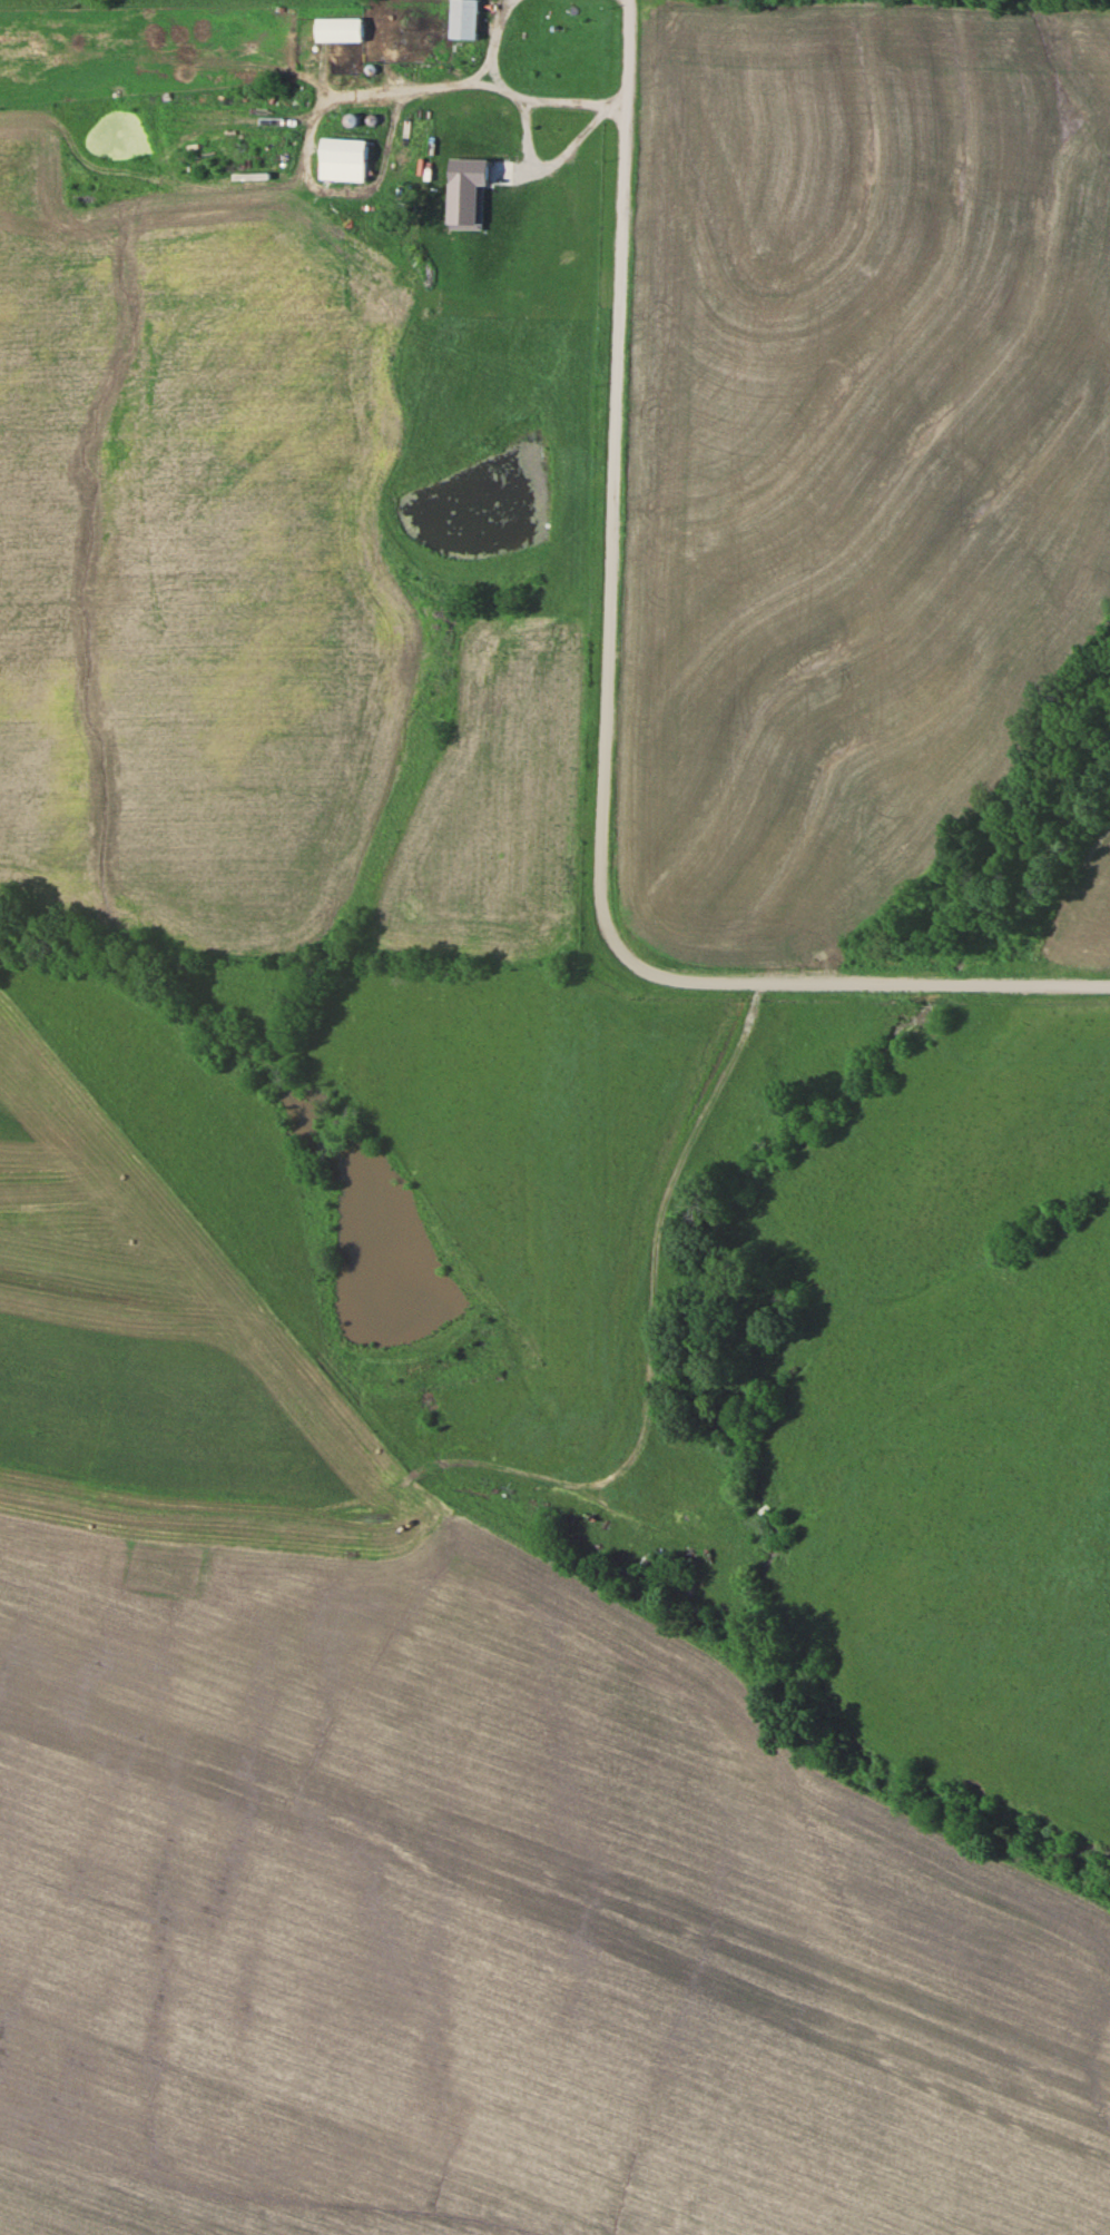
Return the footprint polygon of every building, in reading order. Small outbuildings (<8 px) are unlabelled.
[(481,0),(453,0),(453,39),(481,39),(481,0)] [(365,42),(365,18),(319,18),(319,42),(365,42)]
